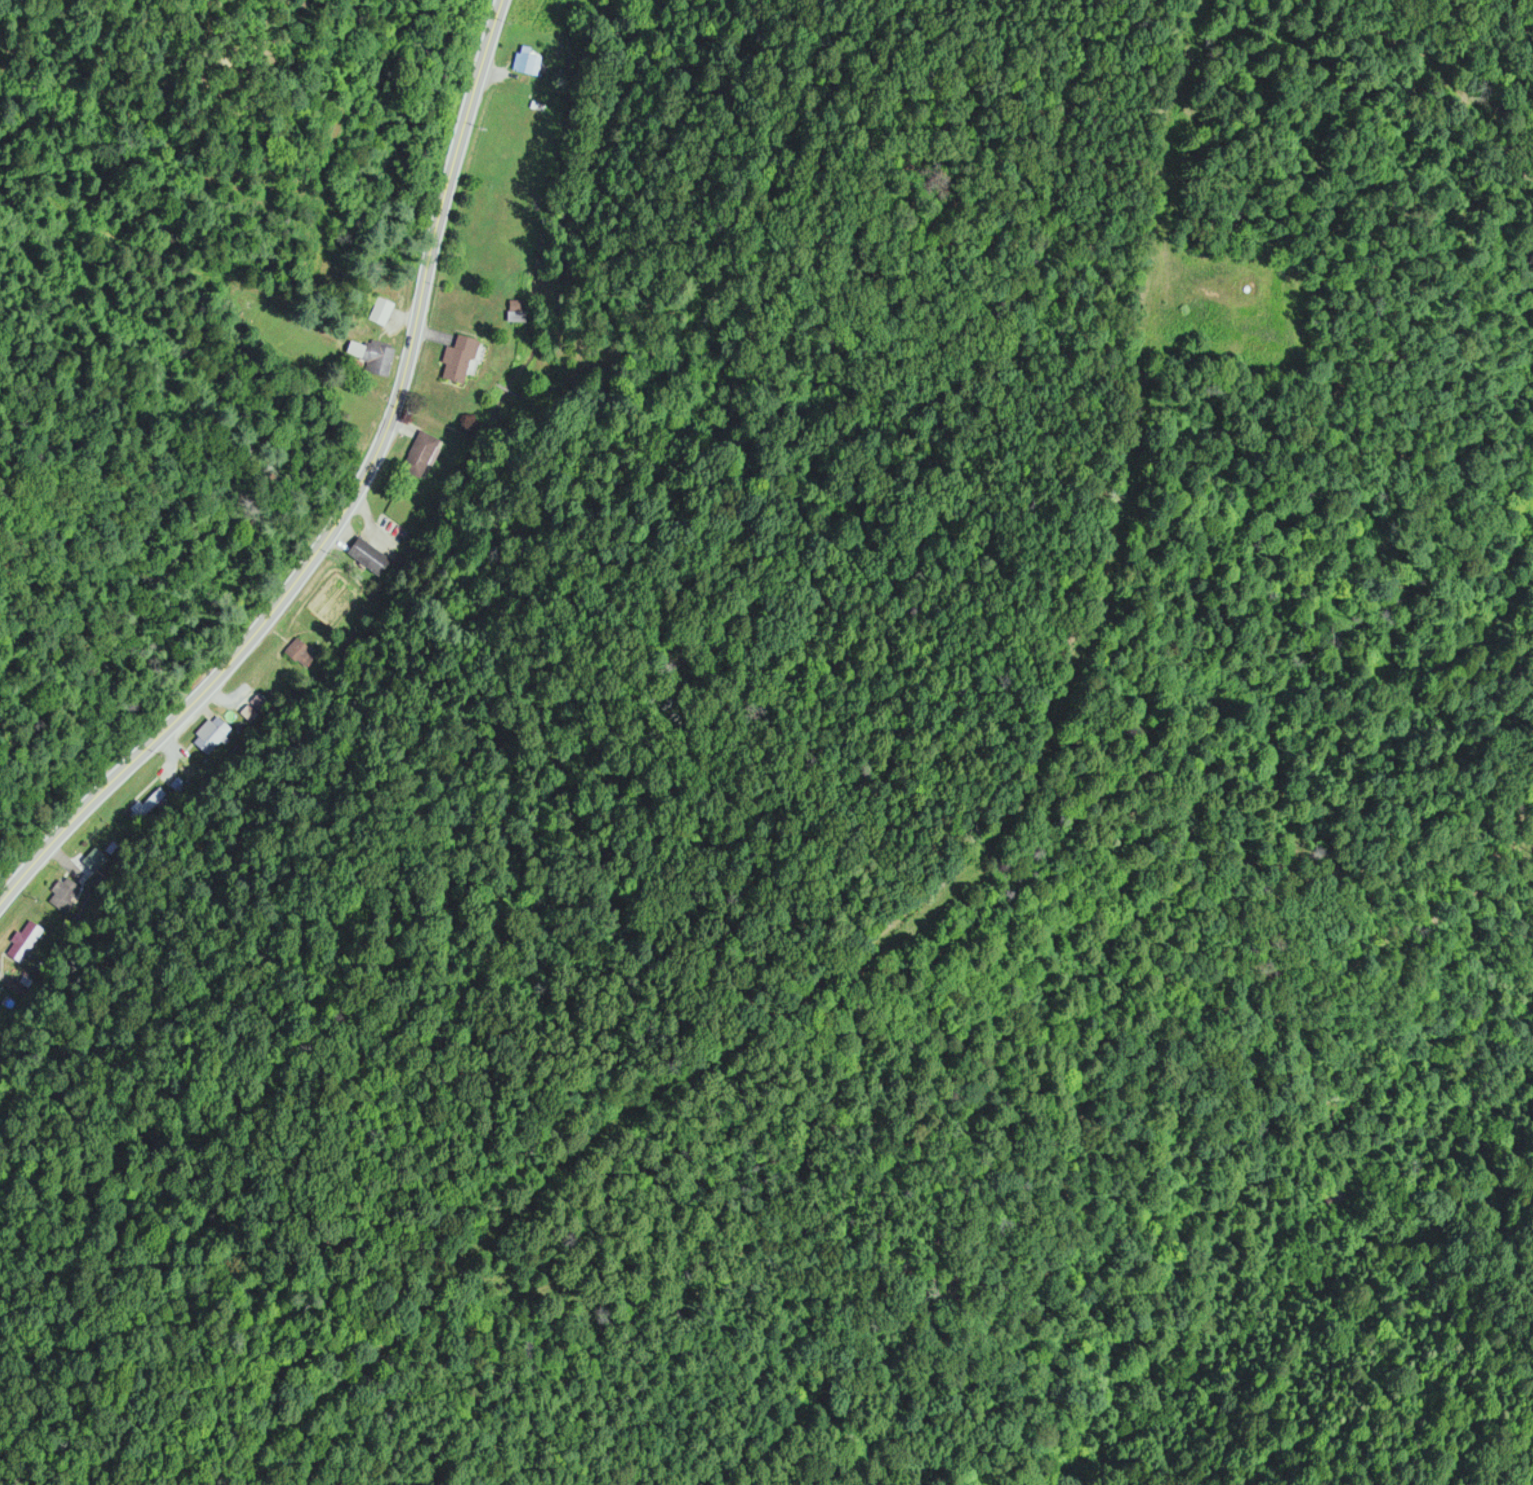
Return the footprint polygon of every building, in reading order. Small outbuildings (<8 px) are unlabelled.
[(510,64),(529,79),(542,62),(524,47),(510,64)] [(383,327),(393,305),(379,298),(369,320),(383,327)] [(509,323),(524,323),(524,305),(509,305),(509,323)] [(437,380),(462,386),(472,339),(455,335),(452,348),(445,346),(437,380)] [(369,376),(390,374),(388,346),(367,348),(369,376)] [(344,554),(357,536),(389,560),(376,578),(344,554)] [(316,658),(297,639),(285,651),(304,670),(316,658)] [(269,705),(258,696),(252,703),(262,712),(269,705)] [(231,731),(215,718),(193,744),(209,758),(231,731)] [(130,811),(142,822),(166,794),(159,788),(143,806),(138,802),(130,811)] [(109,861),(96,847),(81,862),(95,875),(109,861)] [(71,899),(79,892),(69,879),(47,895),(62,917),(76,907),(71,899)] [(17,965),(45,935),(31,922),(3,952),(17,965)]
